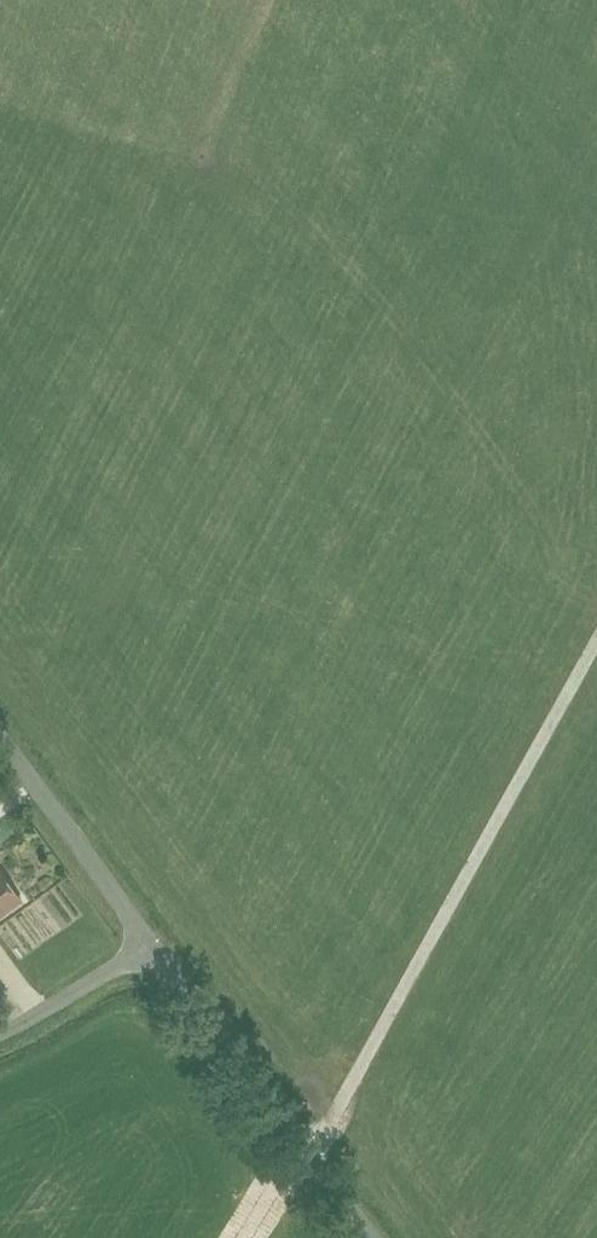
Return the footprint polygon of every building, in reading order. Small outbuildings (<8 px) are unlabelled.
[(19,900),(0,873),(0,914),(19,900)]
